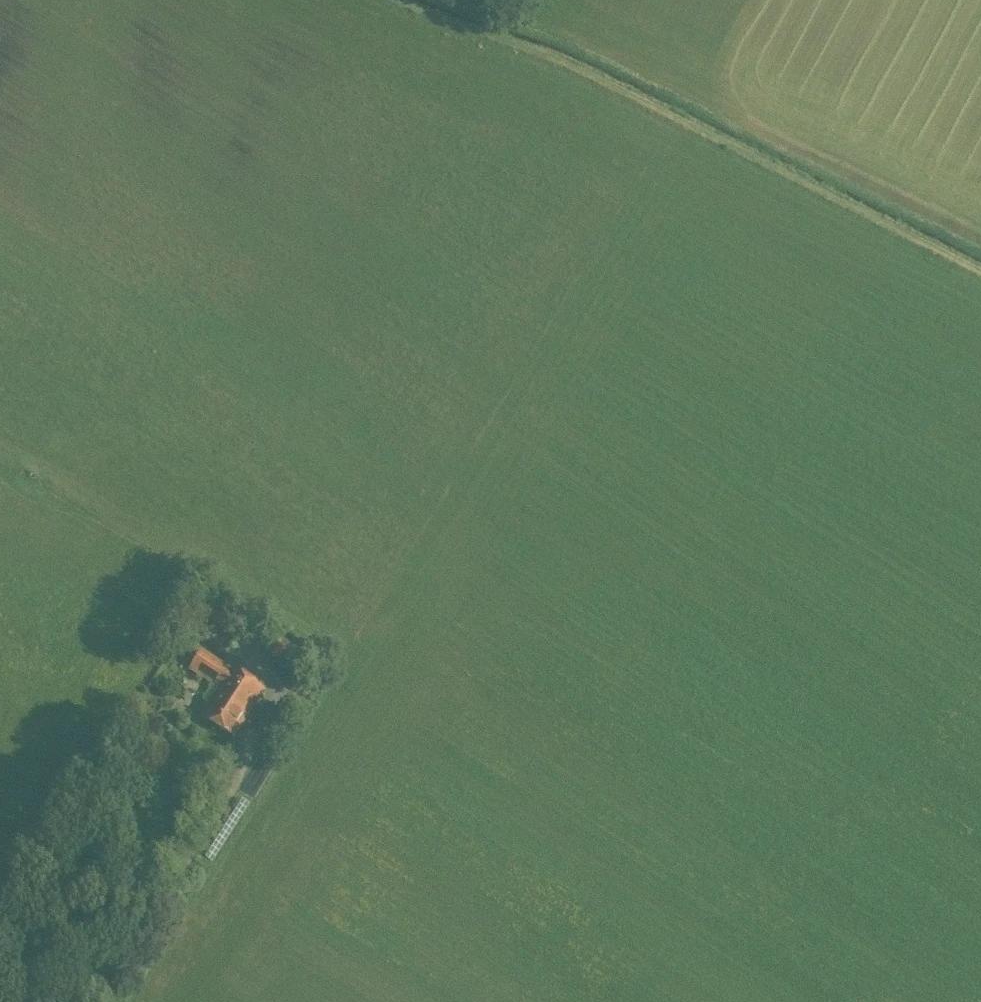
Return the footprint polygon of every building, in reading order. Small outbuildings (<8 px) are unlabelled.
[(281,638),(270,656),(297,673),(308,655),(281,638)] [(236,738),(266,690),(204,651),(192,670),(222,689),(204,718),(236,738)]
